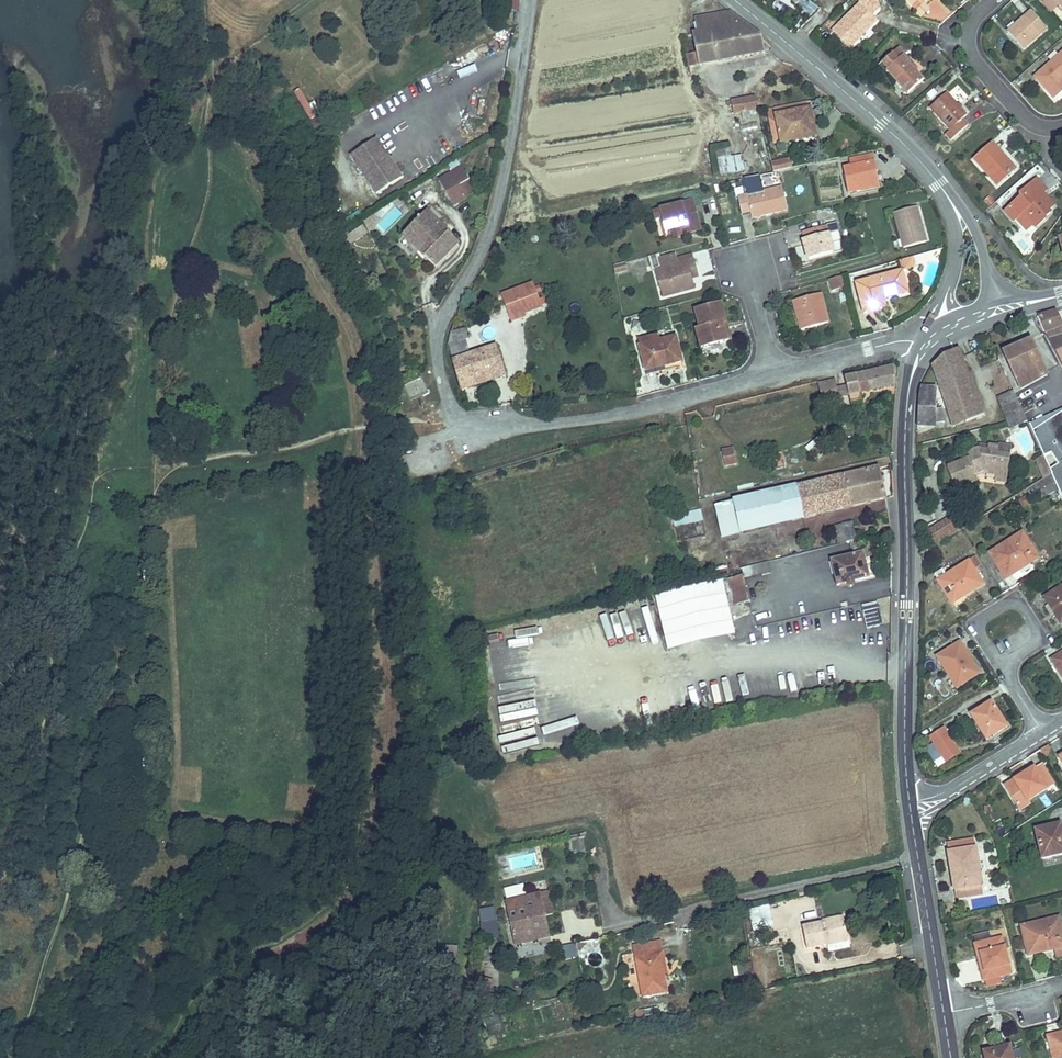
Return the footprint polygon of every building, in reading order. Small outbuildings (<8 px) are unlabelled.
[(820,6),(807,0),(803,0),(799,10),(814,17),(820,6)] [(840,26),(833,33),(849,49),(858,41),(855,38),(866,27),(869,29),(877,21),(874,17),(880,11),(869,0),(866,0),(840,26)] [(1043,4),(1050,13),(1058,5),(1054,0),(1048,0),(1043,4)] [(1058,5),(1061,9),(1061,0),(1054,0),(1058,5)] [(919,1),(912,7),(915,10),(912,14),(917,20),(925,22),(932,16),(923,5),(919,1)] [(425,15),(420,6),(412,10),(418,20),(425,15)] [(765,53),(763,39),(763,37),(732,12),(731,13),(707,18),(716,63),(765,53)] [(1046,29),(1031,12),(1008,32),(1023,50),(1046,29)] [(699,34),(693,36),(697,55),(700,67),(716,63),(707,18),(696,20),(699,34)] [(833,33),(840,26),(832,18),(829,21),(825,25),(833,33)] [(855,38),(858,41),(869,29),(866,27),(855,38)] [(884,74),(888,71),(897,82),(908,94),(923,81),(914,70),(903,58),(905,56),(899,49),(878,67),(884,74)] [(1035,78),(1054,99),(1061,92),(1061,54),(1035,78)] [(691,68),(700,67),(697,55),(688,57),(691,68)] [(914,70),(916,69),(905,56),(903,58),(914,70)] [(897,82),(888,71),(884,74),(894,85),(897,82)] [(937,95),(934,90),(928,95),(932,100),(937,95)] [(967,116),(947,93),(930,109),(950,131),(945,135),(951,141),(968,125),(963,119),(967,116)] [(756,110),(753,98),(732,102),(735,115),(742,113),(743,118),(749,117),(749,112),(756,110)] [(809,109),(808,102),(768,109),(770,120),(777,119),(779,132),(773,133),(775,143),(781,142),(782,144),(794,141),(793,138),(811,135),(809,123),(813,122),(810,109),(809,109)] [(777,119),(770,120),(773,133),(779,132),(777,119)] [(793,138),(794,141),(816,137),(813,122),(809,123),(811,135),(793,138)] [(403,178),(377,139),(351,155),(378,195),(403,178)] [(1015,169),(993,145),(975,160),(997,185),(1015,169)] [(731,158),(729,149),(715,151),(720,174),(745,170),(742,155),(731,158)] [(876,188),(873,173),(876,173),(872,154),(851,159),(853,167),(845,169),(851,193),(876,188)] [(470,181),(457,159),(451,163),(450,164),(454,172),(441,180),(455,205),(468,198),(466,196),(461,186),(470,181)] [(788,161),(771,165),(773,172),(790,169),(788,161)] [(817,170),(815,164),(807,165),(808,172),(817,170)] [(1047,191),(1037,180),(1019,196),(1021,198),(1005,212),(1013,222),(1017,219),(1027,231),(1033,225),(1035,228),(1045,220),(1044,219),(1050,213),(1048,211),(1054,206),(1043,194),(1047,191)] [(461,186),(466,196),(475,190),(470,181),(461,186)] [(788,210),(783,187),(738,198),(742,215),(751,212),(753,219),(788,210)] [(660,210),(663,218),(667,238),(673,236),(681,234),(680,231),(699,225),(693,201),(660,210)] [(926,241),(916,207),(893,213),(903,248),(926,241)] [(655,220),(663,218),(660,210),(653,212),(655,220)] [(459,244),(428,212),(404,235),(436,268),(459,244)] [(680,231),(681,234),(673,236),(673,239),(701,232),(699,225),(680,231)] [(368,233),(363,226),(346,238),(351,245),(368,233)] [(803,241),(804,246),(808,260),(844,251),(839,231),(828,234),(826,226),(803,232),(806,240),(803,241)] [(693,279),(691,272),(697,271),(695,261),(679,265),(676,255),(660,259),(662,269),(656,271),(663,297),(695,288),(693,279)] [(902,271),(907,270),(915,263),(914,257),(899,262),(902,271)] [(627,262),(614,265),(615,270),(615,273),(628,270),(627,262)] [(902,271),(856,284),(863,313),(885,307),(883,300),(908,293),(902,271)] [(831,292),(846,287),(841,274),(826,280),(831,292)] [(526,316),(525,314),(543,307),(534,284),(502,296),(511,321),(526,316)] [(828,323),(820,294),(794,301),(802,330),(828,323)] [(722,325),(727,323),(721,304),(696,311),(701,329),(697,330),(702,348),(727,341),(722,325)] [(525,314),(526,316),(544,310),(543,307),(525,314)] [(1047,340),(1061,336),(1061,322),(1057,312),(1039,316),(1046,335),(1045,335),(1047,340)] [(727,341),(731,340),(727,323),(722,325),(727,341)] [(452,332),(449,345),(464,390),(506,375),(497,347),(467,357),(465,346),(466,346),(464,338),(468,336),(466,328),(452,332)] [(989,338),(985,330),(976,334),(980,343),(989,338)] [(638,339),(640,347),(661,341),(659,333),(638,339)] [(1047,340),(1061,368),(1061,336),(1047,340)] [(661,341),(640,347),(645,367),(665,361),(666,366),(683,361),(676,337),(661,341)] [(1032,341),(1028,343),(1043,378),(1048,375),(1032,341)] [(1016,377),(1023,389),(1043,378),(1028,343),(1004,353),(1016,377)] [(976,394),(967,371),(959,349),(943,357),(933,364),(947,409),(961,404),(966,421),(985,414),(980,405),(976,394)] [(665,361),(645,367),(647,375),(684,365),(683,361),(666,366),(665,361)] [(897,384),(893,367),(834,380),(838,398),(849,395),(897,384)] [(825,383),(808,387),(812,404),(829,400),(825,383)] [(923,395),(919,398),(918,428),(936,421),(936,423),(945,423),(943,408),(936,409),(938,388),(928,393),(927,389),(922,392),(923,395)] [(1008,423),(1025,415),(1015,391),(999,398),(1008,423)] [(849,395),(838,398),(840,406),(851,403),(849,395)] [(947,409),(953,427),(966,421),(961,404),(947,409)] [(1011,429),(1028,422),(1025,415),(1008,423),(1011,429)] [(977,478),(976,477),(976,473),(985,471),(986,474),(996,475),(995,481),(1007,483),(1011,456),(999,455),(1000,447),(988,446),(987,451),(979,450),(979,449),(967,452),(968,457),(946,463),(952,485),(977,478)] [(999,455),(1011,456),(1012,447),(1000,446),(1000,447),(999,455)] [(734,448),(720,450),(723,468),(737,466),(734,448)] [(1045,478),(1052,474),(1044,458),(1039,460),(1043,469),(1041,470),(1045,478)] [(879,468),(827,480),(835,512),(887,500),(879,468)] [(1042,498),(1058,489),(1052,475),(1052,474),(1045,478),(1034,485),(1042,498)] [(835,512),(827,480),(718,507),(725,538),(835,512)] [(704,522),(701,511),(674,516),(676,528),(704,522)] [(934,543),(957,529),(950,518),(928,533),(934,543)] [(853,523),(841,525),(845,544),(850,542),(857,541),(853,523)] [(845,544),(841,525),(836,527),(840,545),(845,544)] [(1006,579),(1022,569),(1020,566),(1026,562),(1028,565),(1039,558),(1024,533),(991,553),(1006,579)] [(850,542),(853,553),(863,551),(861,540),(857,541),(850,542)] [(840,556),(853,553),(850,542),(845,544),(840,545),(838,545),(840,556)] [(862,565),(866,564),(864,554),(832,561),(838,586),(847,584),(851,587),(853,583),(865,580),(862,565)] [(963,594),(964,597),(984,584),(974,569),(979,565),(975,558),(946,576),(938,581),(950,602),(963,594)] [(744,579),(770,573),(768,562),(739,569),(741,576),(729,579),(735,604),(749,601),(744,579)] [(943,570),(934,576),(938,581),(946,576),(943,570)] [(734,635),(719,581),(653,599),(667,652),(734,635)] [(1047,596),(1058,613),(1056,615),(1061,623),(1061,586),(1047,596)] [(950,602),(952,605),(964,597),(963,594),(950,602)] [(1047,596),(1045,598),(1056,615),(1058,613),(1047,596)] [(861,606),(866,628),(880,625),(875,603),(861,606)] [(575,625),(569,627),(575,648),(582,646),(575,625)] [(937,656),(952,680),(957,688),(977,676),(969,664),(972,662),(960,642),(937,656)] [(859,661),(869,661),(868,649),(859,649),(859,661)] [(1052,660),(1061,676),(1061,654),(1052,660)] [(977,676),(980,674),(972,662),(969,664),(977,676)] [(789,688),(787,675),(781,676),(783,689),(789,688)] [(948,683),(953,691),(957,688),(952,680),(948,683)] [(672,687),(666,690),(675,709),(681,706),(672,687)] [(1006,727),(991,703),(971,715),(987,740),(1006,727)] [(976,731),(968,717),(962,721),(970,734),(976,731)] [(959,754),(944,729),(930,738),(946,762),(959,754)] [(1029,776),(1018,783),(1016,779),(1006,786),(1021,810),(1029,804),(1028,801),(1047,788),(1034,768),(1027,772),(1029,776)] [(1029,776),(1027,772),(1016,779),(1018,783),(1029,776)] [(987,797),(978,804),(991,823),(996,819),(989,808),(993,805),(987,797)] [(1060,824),(1051,826),(1052,830),(1042,832),(1042,828),(1036,830),(1041,852),(1033,853),(1035,860),(1061,854),(1061,833),(1060,824)] [(1028,833),(1023,826),(1014,831),(1019,839),(1028,833)] [(984,895),(982,886),(975,843),(948,847),(956,899),(984,895)] [(496,861),(501,881),(543,870),(538,851),(496,861)] [(982,886),(984,895),(992,894),(990,884),(982,886)] [(549,893),(542,895),(546,917),(554,915),(549,893)] [(546,917),(542,895),(506,903),(516,945),(551,937),(546,917)] [(815,897),(779,903),(782,923),(798,920),(799,926),(819,922),(815,897)] [(753,907),(752,921),(769,922),(770,908),(753,907)] [(494,908),(480,910),(483,927),(486,927),(486,931),(489,931),(491,940),(499,939),(494,908)] [(598,936),(598,912),(566,913),(566,937),(598,936)] [(827,941),(848,937),(844,917),(822,921),(823,923),(803,927),(808,949),(828,945),(827,941)] [(1053,949),(1061,947),(1061,929),(1059,918),(1021,927),(1028,956),(1053,949)] [(976,945),(979,944),(992,941),(989,932),(974,936),(976,945)] [(827,941),(828,945),(849,941),(848,937),(827,941)] [(1016,973),(1007,937),(1002,939),(1011,974),(1016,973)] [(984,981),(1011,974),(1002,939),(992,941),(979,944),(982,958),(979,959),(984,981)] [(872,949),(874,960),(898,954),(895,943),(872,949)] [(566,958),(577,958),(577,945),(565,945),(566,958)] [(1053,949),(1056,958),(1061,957),(1061,947),(1053,949)] [(662,961),(665,960),(663,949),(636,954),(643,997),(667,993),(664,975),(662,961)] [(489,952),(481,953),(482,964),(491,963),(489,952)] [(1049,1037),(1054,1057),(1061,1057),(1061,1034),(1049,1037)] [(1010,1046),(1001,1048),(1002,1053),(986,1056),(987,1057),(1013,1057),(1010,1046)] [(1001,1048),(985,1052),(986,1056),(1002,1053),(1001,1048)]
